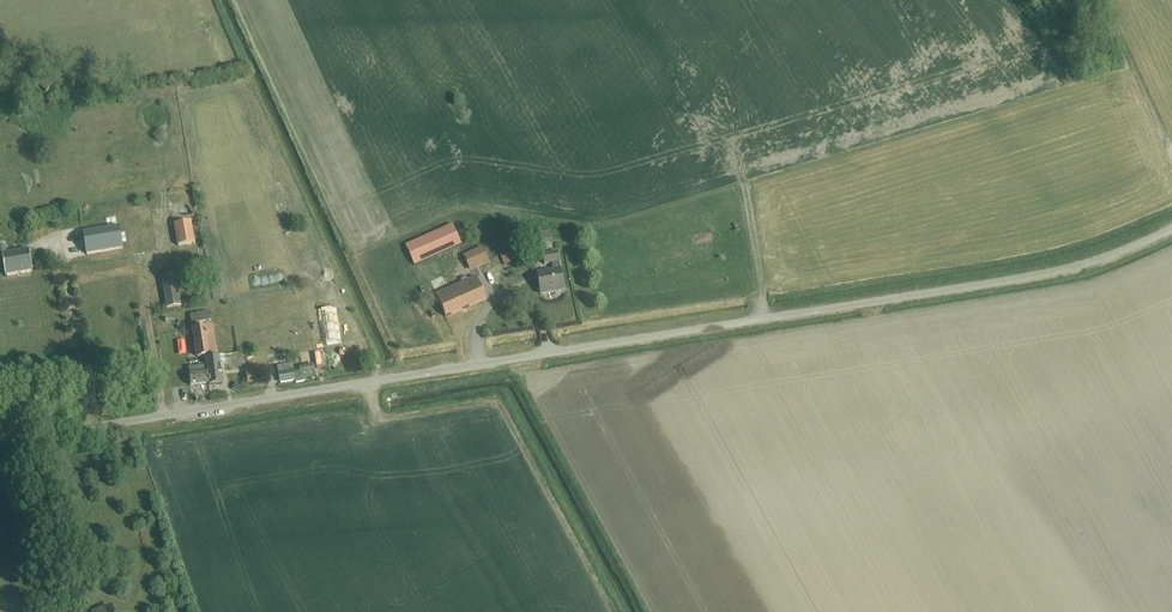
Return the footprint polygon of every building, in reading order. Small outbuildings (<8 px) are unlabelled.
[(175,225),(178,246),(195,243),(191,222),(175,225)] [(406,246),(414,265),(461,245),(453,225),(406,246)] [(119,226),(83,233),(87,256),(123,249),(119,226)] [(5,276),(33,271),(29,251),(5,255),(3,243),(0,243),(0,264),(3,264),(5,276)] [(506,263),(515,258),(510,249),(501,253),(506,263)] [(467,257),(473,269),(489,262),(483,250),(467,257)] [(537,273),(541,295),(565,291),(561,269),(560,269),(558,252),(543,255),(545,266),(552,265),(553,270),(537,273)] [(161,277),(167,309),(182,307),(176,274),(161,277)] [(436,295),(446,317),(486,299),(476,277),(436,295)] [(191,316),(193,324),(211,321),(210,313),(191,316)] [(194,330),(198,358),(220,354),(218,344),(215,345),(212,327),(194,330)] [(223,356),(206,358),(206,359),(207,366),(209,384),(209,386),(223,385),(220,363),(224,362),(223,356)] [(190,371),(189,371),(190,386),(209,384),(207,366),(206,359),(200,360),(201,366),(189,367),(190,371)] [(294,373),(294,370),(278,373),(280,383),(295,381),(296,383),(317,379),(314,367),(300,370),(300,371),(294,373)]
